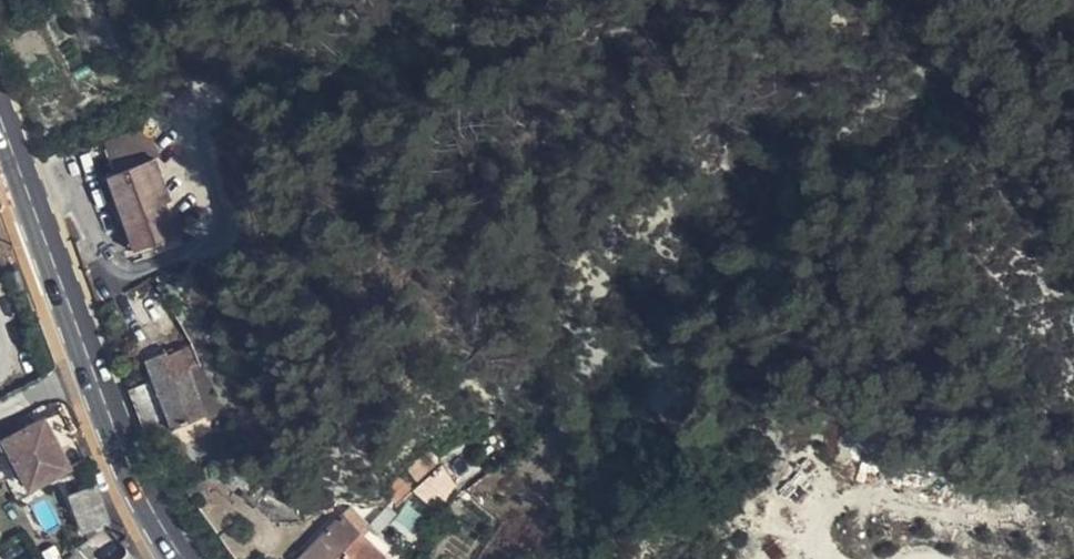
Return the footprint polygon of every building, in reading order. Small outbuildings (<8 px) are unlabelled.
[(128,248),(140,244),(176,232),(179,230),(142,132),(111,143),(120,170),(103,177),(128,248)] [(176,232),(140,244),(145,261),(182,246),(176,232)] [(129,389),(147,436),(177,425),(205,414),(207,413),(189,366),(198,363),(188,346),(167,353),(166,350),(146,359),(153,379),(129,389)] [(205,414),(177,425),(183,442),(212,430),(205,414)] [(46,416),(5,437),(32,485),(71,465),(46,416)] [(451,476),(457,486),(481,469),(475,458),(451,476)] [(449,493),(457,486),(451,476),(443,466),(416,493),(441,512),(449,493)] [(97,482),(72,493),(85,529),(110,520),(97,482)] [(381,551),(341,513),(296,558),(374,558),(381,551)]
